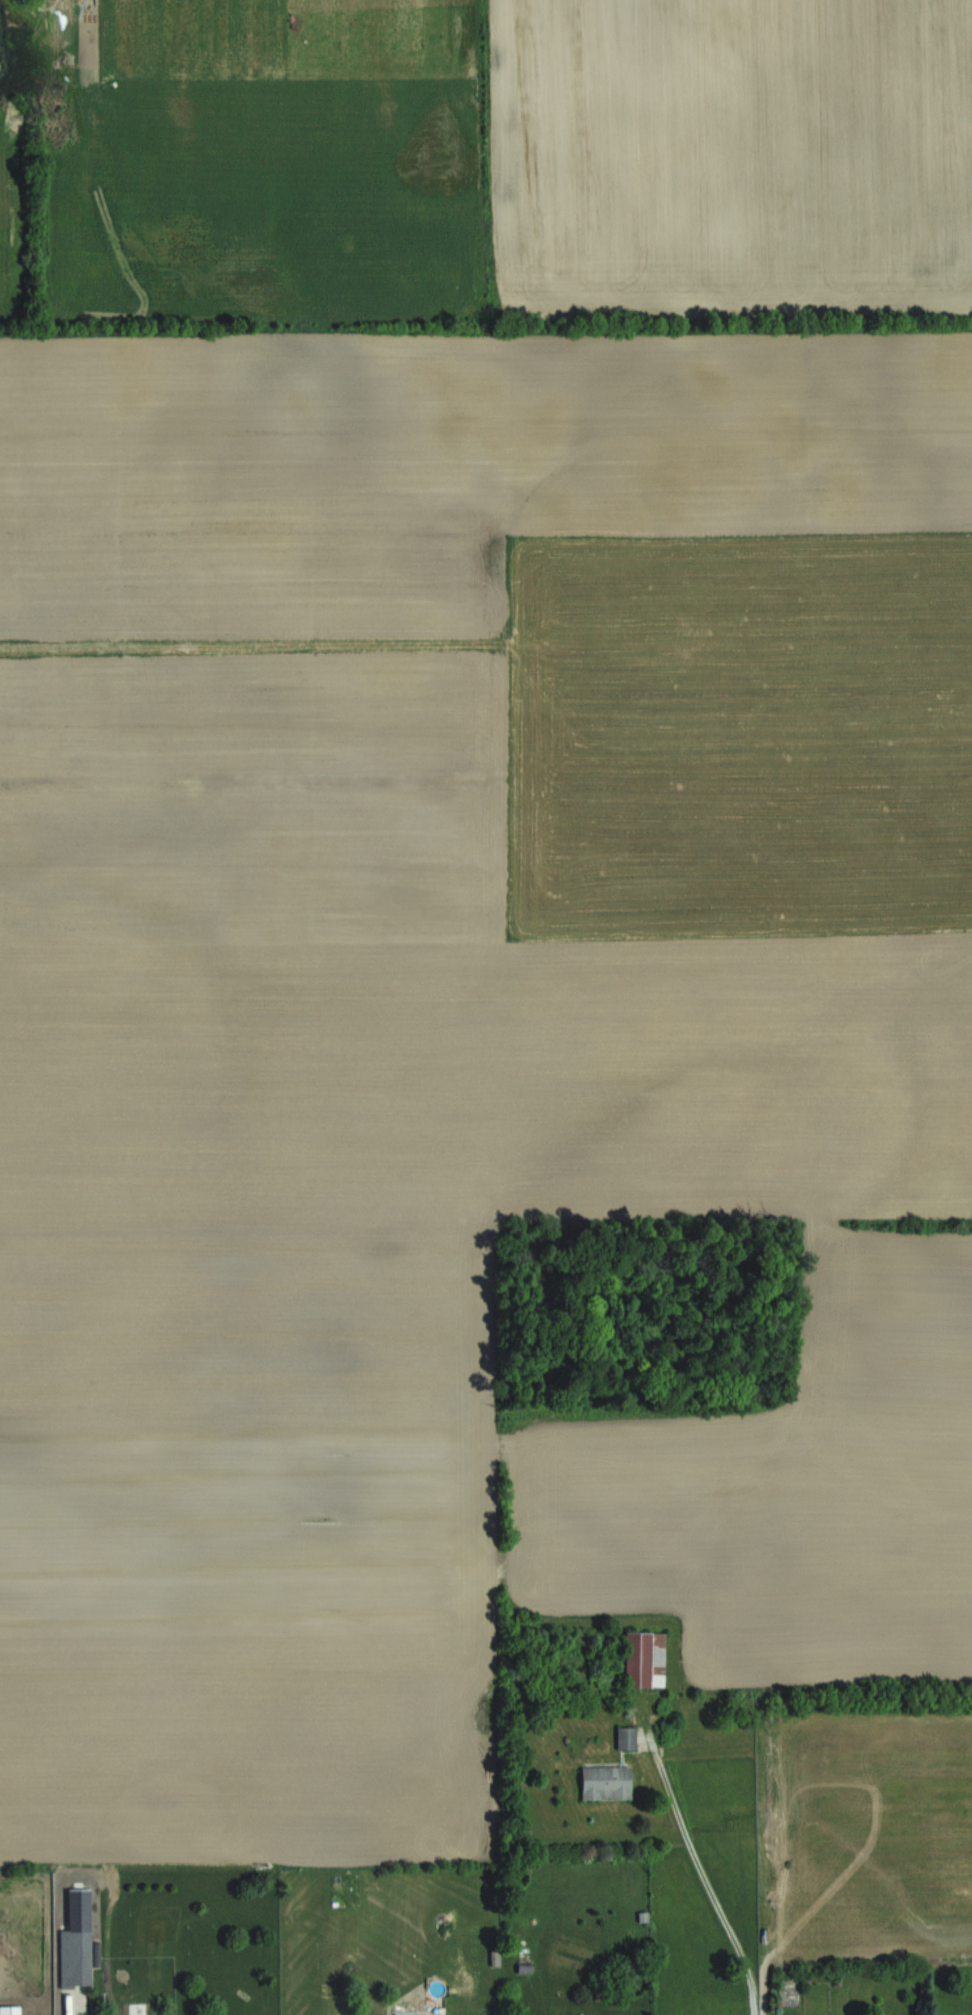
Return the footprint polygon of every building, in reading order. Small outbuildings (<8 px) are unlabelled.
[(625,1687),(664,1687),(664,1631),(625,1631),(625,1687)] [(636,1748),(636,1726),(617,1726),(617,1748),(636,1748)] [(630,1765),(581,1765),(581,1798),(630,1798),(630,1765)] [(60,1986),(90,1986),(90,1928),(60,1928),(60,1986)] [(20,2007),(0,2007),(0,2014),(20,2014),(20,2007)]
